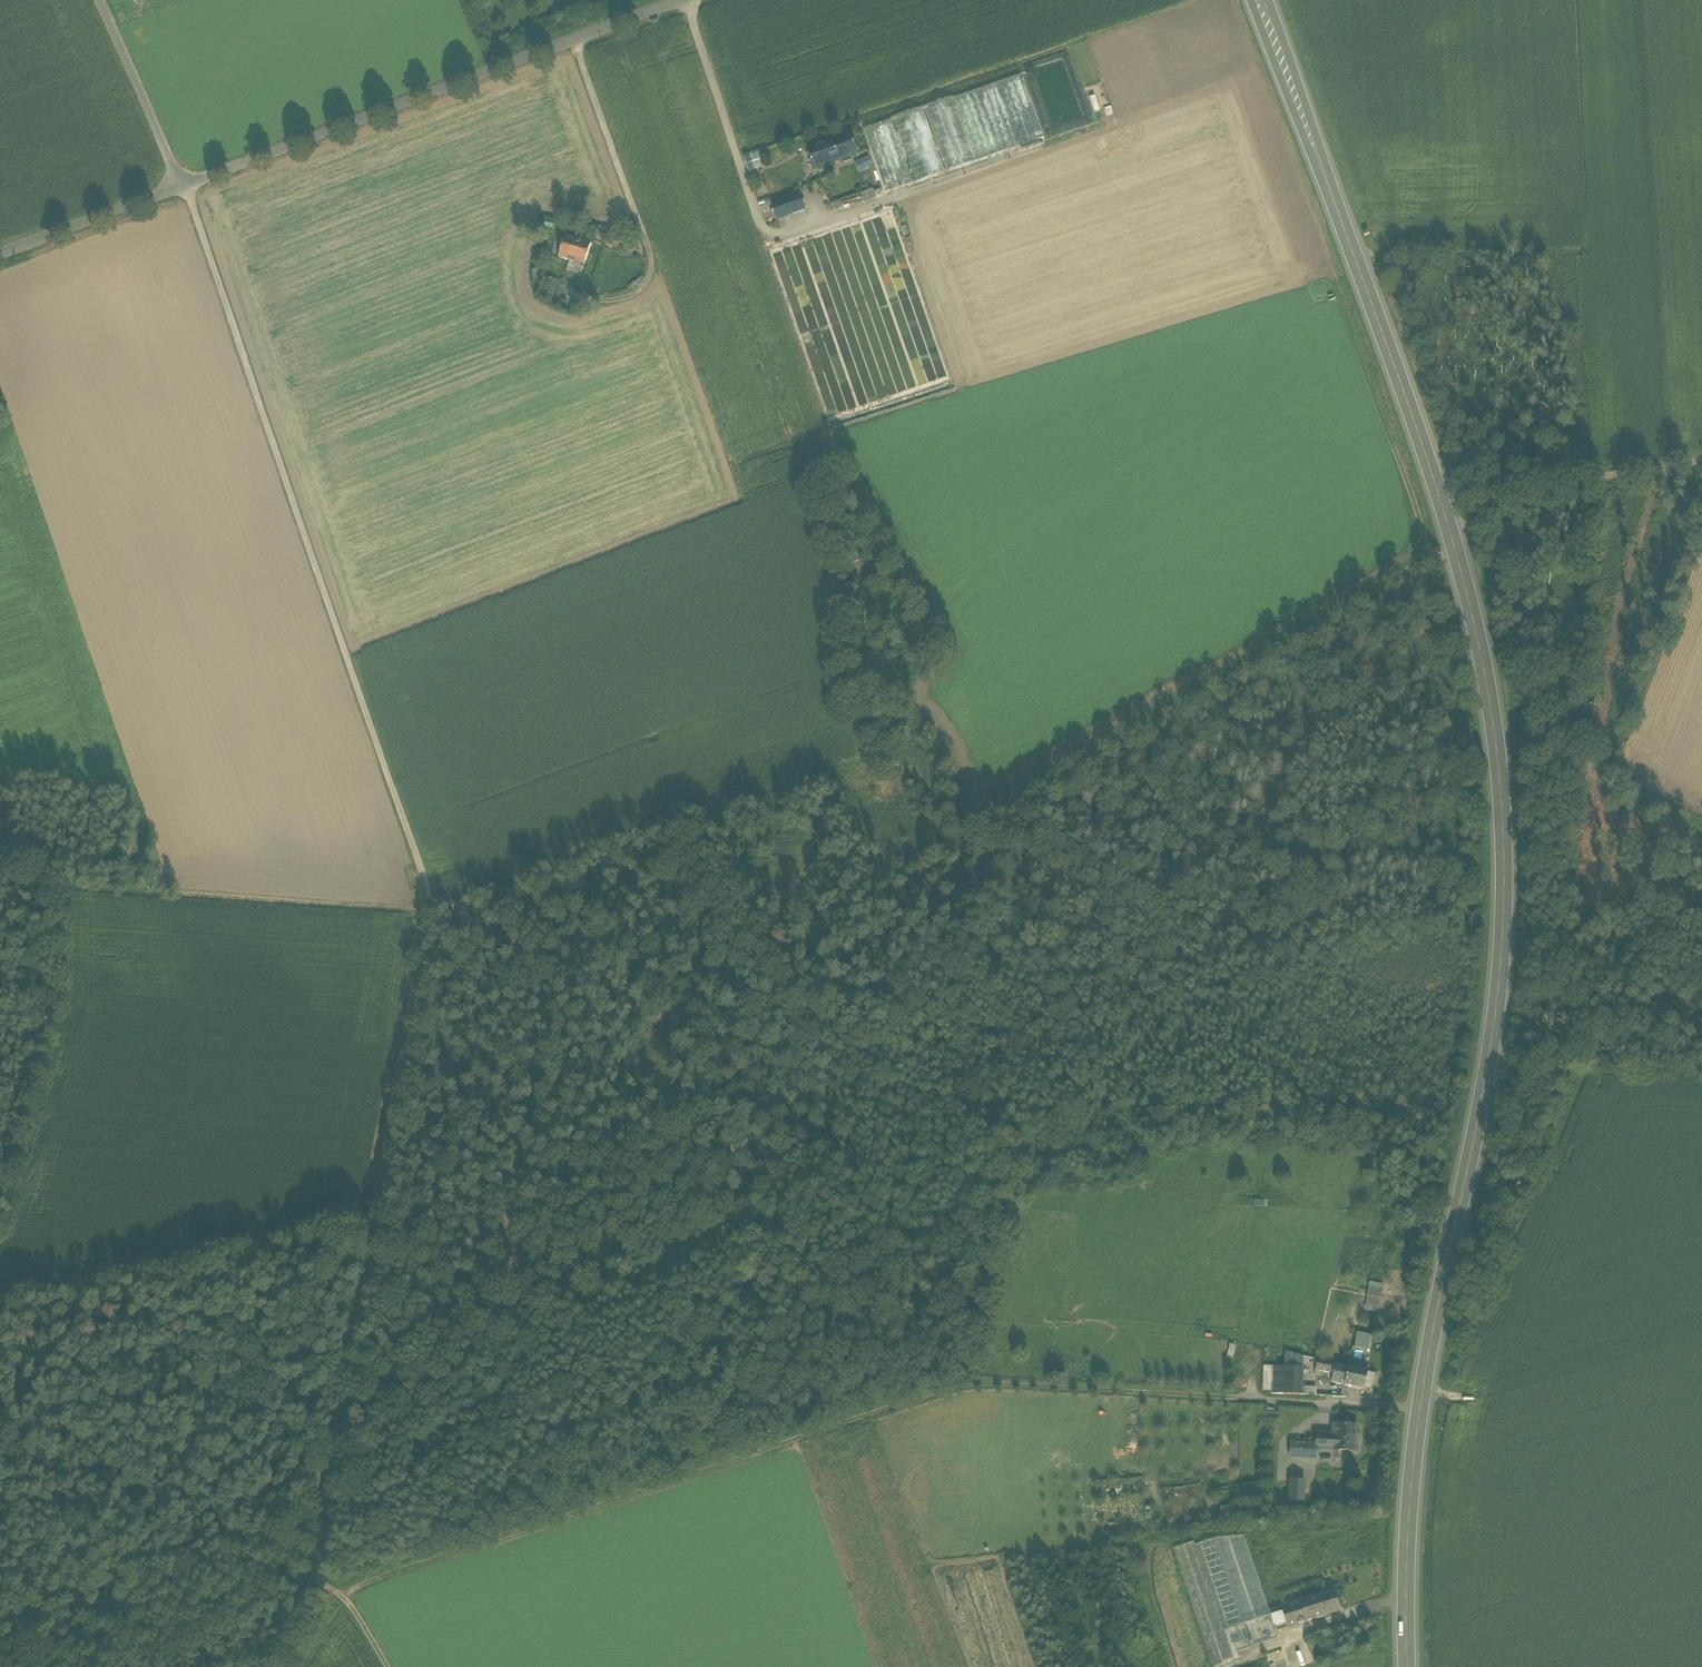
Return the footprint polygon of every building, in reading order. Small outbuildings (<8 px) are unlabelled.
[(1022,75),(954,98),(976,162),(1044,138),(1022,75)] [(953,97),(924,107),(947,172),(976,162),(954,98),(953,97)] [(945,173),(922,108),(893,118),(916,183),(945,173)] [(891,120),(864,130),(886,193),(913,183),(891,120)] [(851,136),(829,143),(831,149),(834,148),(839,160),(857,154),(851,136)] [(829,143),(808,150),(814,169),(839,160),(834,148),(831,149),(829,143)] [(750,172),(765,167),(760,152),(745,156),(750,172)] [(868,155),(855,161),(859,172),(873,166),(868,155)] [(864,201),(876,197),(874,189),(861,193),(864,201)] [(831,204),(833,209),(862,198),(860,193),(831,204)] [(800,195),(771,205),(777,220),(805,210),(800,195)] [(591,245),(565,237),(558,258),(585,266),(591,245)] [(552,280),(546,300),(554,302),(560,282),(552,280)] [(1382,1290),(1369,1287),(1367,1296),(1380,1299),(1382,1290)] [(1379,1307),(1380,1299),(1367,1296),(1365,1305),(1379,1307)] [(1370,1344),(1371,1336),(1358,1334),(1356,1346),(1363,1347),(1364,1343),(1370,1344)] [(1301,1395),(1301,1387),(1303,1357),(1285,1353),(1284,1367),(1283,1394),(1301,1395)] [(1318,1360),(1315,1374),(1321,1376),(1322,1372),(1333,1374),(1331,1383),(1342,1385),(1348,1386),(1364,1390),(1368,1372),(1318,1360)] [(1271,1391),(1272,1366),(1264,1366),(1263,1391),(1271,1391)] [(1272,1366),(1271,1391),(1271,1394),(1283,1394),(1284,1367),(1272,1366)] [(1067,1372),(1046,1370),(1045,1379),(1066,1381),(1067,1372)] [(1301,1387),(1301,1395),(1316,1396),(1316,1388),(1301,1387)] [(1356,1426),(1337,1425),(1336,1426),(1336,1435),(1335,1449),(1335,1450),(1355,1452),(1356,1426)] [(1336,1435),(1333,1435),(1317,1434),(1316,1445),(1316,1448),(1335,1449),(1336,1435)] [(1302,1457),(1303,1444),(1291,1444),(1290,1456),(1302,1457)] [(1303,1444),(1302,1457),(1315,1458),(1316,1448),(1316,1445),(1303,1444)] [(1290,1500),(1303,1501),(1304,1482),(1291,1481),(1290,1500)] [(1213,1666),(1218,1666),(1240,1660),(1237,1652),(1278,1638),(1244,1535),(1214,1538),(1195,1545),(1194,1541),(1173,1548),(1213,1666)] [(1339,1611),(1333,1592),(1301,1601),(1307,1621),(1308,1621),(1339,1611)] [(1283,1612),(1287,1622),(1288,1627),(1307,1621),(1301,1601),(1282,1607),(1283,1612)] [(1283,1612),(1282,1607),(1270,1611),(1276,1630),(1288,1627),(1287,1622),(1275,1626),(1272,1615),(1283,1612)] [(1287,1622),(1283,1612),(1272,1615),(1275,1626),(1287,1622)]
